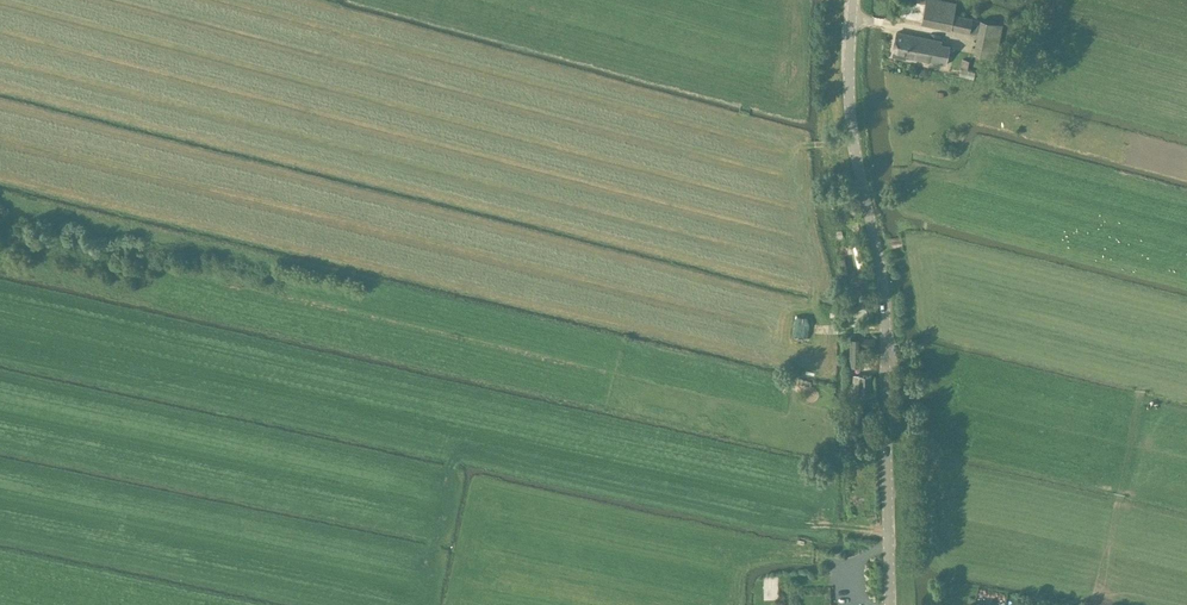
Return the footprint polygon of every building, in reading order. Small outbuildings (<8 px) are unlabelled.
[(979,20),(954,15),(956,4),(937,0),(927,0),(922,23),(976,34),(979,20)] [(997,23),(980,20),(973,54),(990,57),(997,23)] [(946,64),(950,47),(941,45),(942,41),(897,32),(892,56),(906,59),(906,57),(946,64)] [(969,61),(963,59),(961,67),(967,69),(969,61)] [(850,306),(851,322),(852,322),(852,325),(860,325),(859,322),(867,321),(866,305),(850,306)] [(853,375),(853,388),(852,391),(852,394),(853,396),(852,397),(852,403),(853,405),(858,405),(860,403),(860,397),(858,396),(860,394),(871,394),(871,375),(853,375)] [(777,592),(778,578),(766,577),(766,591),(777,592)]
